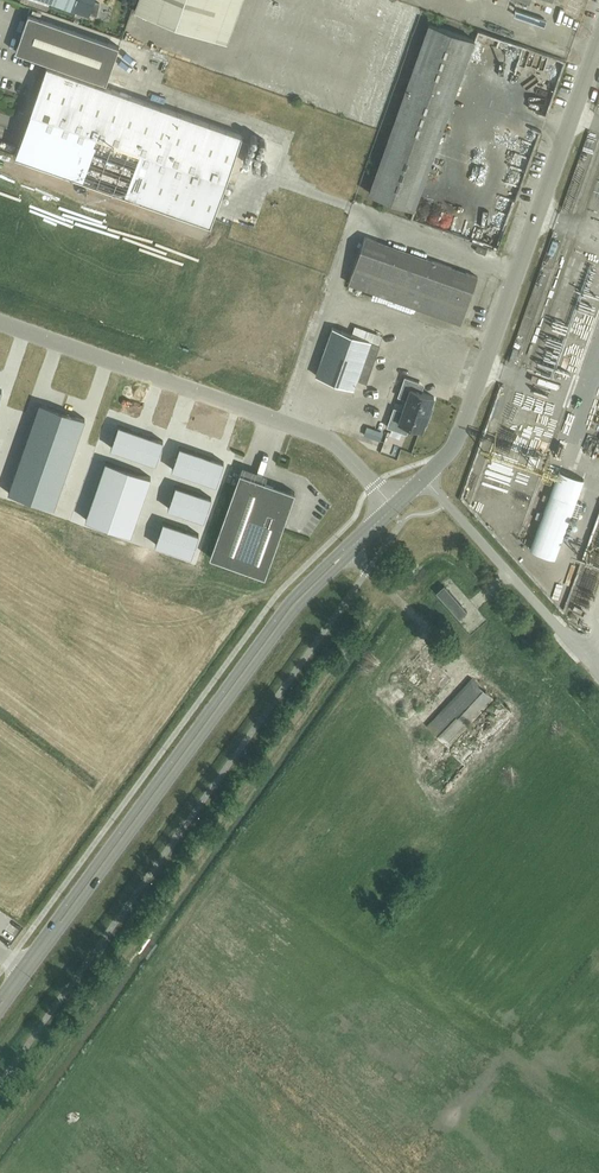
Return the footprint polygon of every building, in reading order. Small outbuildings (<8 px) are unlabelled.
[(89,16),(90,14),(96,16),(101,3),(95,0),(44,0),(89,16)] [(135,10),(215,38),(229,0),(138,0),(135,10)] [(119,47),(28,15),(15,52),(106,84),(119,47)] [(474,39),(429,23),(368,193),(414,209),(474,39)] [(135,66),(145,59),(137,49),(127,56),(135,66)] [(152,65),(169,71),(174,58),(157,51),(152,65)] [(242,136),(104,87),(47,67),(15,156),(210,226),(213,218),(242,136)] [(394,67),(391,75),(398,78),(401,69),(394,67)] [(246,224),(248,215),(227,211),(226,220),(246,224)] [(477,277),(364,237),(348,283),(461,323),(477,277)] [(592,323),(597,310),(582,304),(577,317),(592,323)] [(380,345),(332,328),(315,376),(353,389),(357,380),(366,383),(380,345)] [(404,405),(429,414),(432,406),(431,405),(434,397),(416,390),(419,382),(404,377),(399,394),(407,397),(404,405)] [(40,403),(29,433),(52,441),(62,410),(40,403)] [(429,414),(404,405),(401,413),(393,410),(387,427),(401,432),(404,424),(422,430),(425,422),(426,422),(429,414)] [(62,410),(55,433),(65,437),(73,414),(62,410)] [(73,414),(65,437),(77,441),(85,418),(73,414)] [(118,425),(110,448),(156,464),(164,441),(118,425)] [(370,428),(367,437),(383,441),(386,433),(370,428)] [(29,433),(25,444),(48,452),(51,444),(52,441),(29,433)] [(55,433),(51,444),(73,452),(77,441),(55,433)] [(25,444),(8,493),(31,501),(39,478),(43,467),(47,455),(48,452),(25,444)] [(48,452),(47,455),(69,463),(73,452),(51,444),(48,452)] [(179,446),(171,469),(216,485),(224,462),(179,446)] [(47,455),(43,467),(65,475),(69,463),(47,455)] [(106,461),(86,519),(131,535),(151,476),(106,461)] [(43,467),(39,478),(62,486),(65,475),(43,467)] [(295,493),(240,474),(211,558),(266,577),(295,493)] [(39,478),(31,501),(54,509),(62,486),(39,478)] [(175,485),(167,508),(204,521),(212,498),(175,485)] [(551,493),(531,549),(555,558),(576,502),(551,493)] [(163,521),(155,544),(191,556),(199,534),(163,521)] [(467,612),(444,585),(436,592),(459,618),(467,612)] [(449,708),(433,725),(451,742),(493,696),(475,679),(458,698),(467,706),(457,716),(449,708)]
